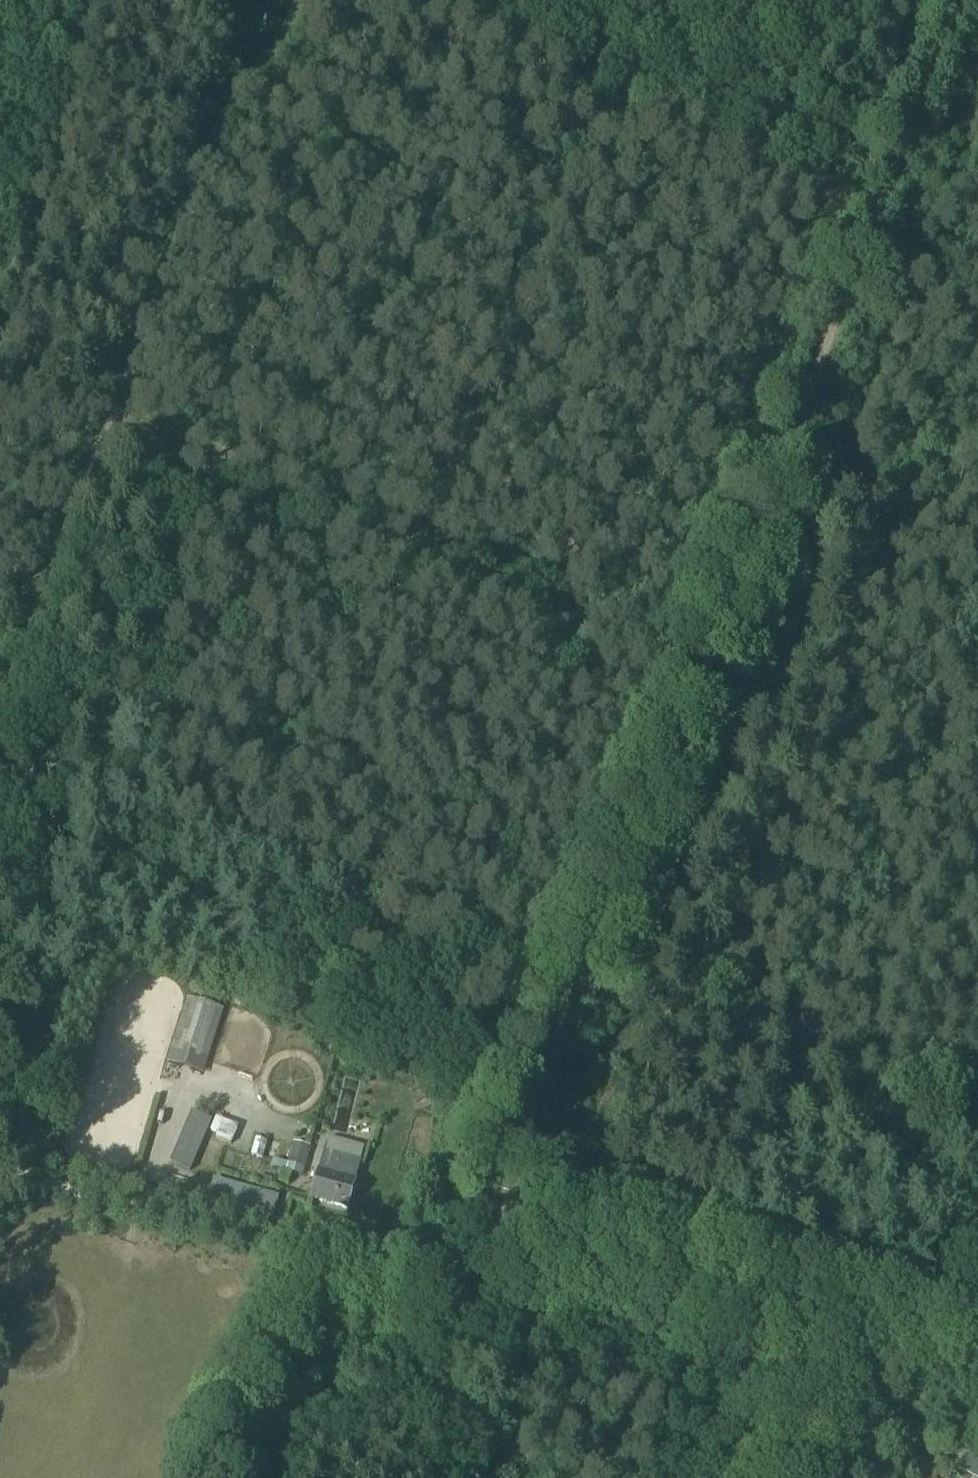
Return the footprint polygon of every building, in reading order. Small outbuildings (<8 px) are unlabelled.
[(223,1011),(189,1000),(169,1064),(203,1075),(223,1011)] [(217,1120),(194,1110),(171,1164),(191,1173),(197,1160),(199,1161),(217,1120)] [(304,1171),(310,1147),(285,1140),(278,1164),(304,1171)] [(326,1151),(313,1199),(347,1208),(359,1160),(326,1151)] [(279,1197),(213,1178),(207,1201),(273,1220),(279,1197)] [(970,1455),(961,1471),(975,1477),(977,1477),(977,1459),(970,1455)]
